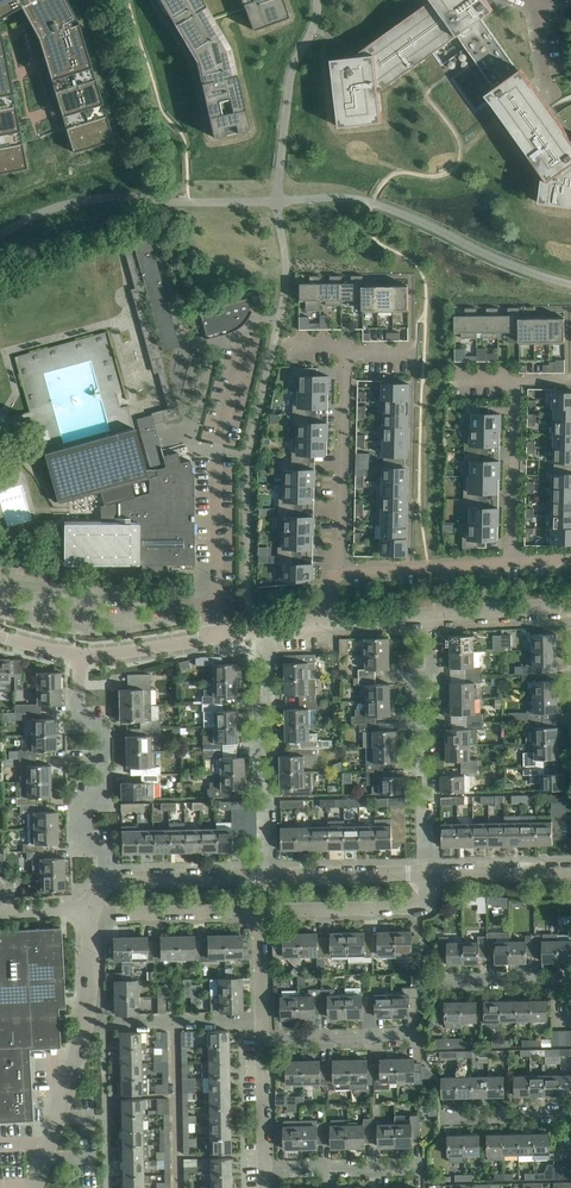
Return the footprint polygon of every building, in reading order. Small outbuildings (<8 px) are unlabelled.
[(27,167),(22,143),(65,128),(73,152),(114,139),(100,95),(83,40),(77,21),(76,16),(75,15),(71,8),(67,0),(0,0),(0,172),(27,167)] [(168,13),(179,32),(196,60),(213,137),(249,129),(236,74),(230,46),(214,19),(206,5),(203,0),(160,0),(168,13)] [(168,13),(179,32),(208,21),(214,19),(245,8),(252,29),(289,16),(283,0),(160,0),(168,13)] [(410,16),(354,56),(352,56),(346,56),(338,57),(339,67),(332,68),(338,117),(345,116),(346,126),(376,122),(374,113),(382,112),(379,91),(416,65),(465,133),(497,110),(503,117),(506,122),(542,173),(539,193),(547,194),(546,203),(570,206),(570,137),(549,107),(521,68),(519,70),(482,18),(494,9),(487,0),(431,0),(410,16)] [(179,346),(169,308),(146,224),(129,229),(162,350),(179,346)] [(162,412),(165,422),(178,418),(174,405),(173,406),(164,370),(165,370),(159,349),(158,349),(141,286),(142,286),(138,272),(137,273),(131,250),(132,250),(128,237),(122,238),(115,241),(118,253),(124,252),(134,288),(131,289),(154,373),(158,372),(169,410),(162,412)] [(321,283),(320,283),(320,300),(321,300),(326,300),(326,305),(342,305),(342,299),(342,283),(342,275),(330,276),(330,283),(321,283)] [(363,286),(363,275),(352,275),(352,283),(342,283),(342,299),(348,299),(348,305),(363,305),(363,286)] [(298,283),(298,300),(305,300),(305,310),(321,310),(321,300),(320,300),(320,283),(321,283),(320,276),(309,276),(309,283),(298,283)] [(363,312),(378,312),(378,285),(363,286),(363,305),(363,312)] [(393,285),(378,285),(378,312),(393,311),(393,285)] [(393,285),(393,311),(409,311),(408,285),(393,285)] [(219,335),(228,332),(233,330),(238,328),(242,324),(246,320),(249,316),(251,311),(250,311),(247,299),(200,312),(206,335),(218,331),(219,335)] [(508,315),(498,315),(498,332),(499,332),(504,332),(504,337),(519,337),(520,337),(519,318),(520,318),(520,307),(508,307),(508,315)] [(477,332),(477,315),(477,308),(465,308),(465,315),(455,315),(455,332),(461,332),(461,338),(477,337),(477,332)] [(498,332),(498,315),(498,308),(487,308),(487,315),(477,315),(477,332),(483,332),(483,337),(499,337),(499,332),(498,332)] [(534,317),(520,318),(519,318),(520,337),(519,337),(519,344),(535,344),(534,317)] [(534,317),(535,344),(550,344),(549,317),(534,317)] [(550,344),(565,343),(565,317),(549,317),(550,344)] [(329,376),(318,375),(309,375),(310,367),(294,367),(294,376),(297,376),(296,390),(296,391),(328,392),(329,392),(329,376)] [(409,390),(409,384),(384,383),(384,398),(409,399),(411,399),(411,390),(409,390)] [(563,392),(563,389),(554,389),(554,407),(556,407),(556,406),(570,407),(570,392),(563,392)] [(309,415),(309,407),(317,407),(326,407),(326,402),(328,402),(328,392),(296,391),(296,390),(294,390),(293,414),(309,415)] [(411,403),(409,403),(409,399),(384,398),(380,397),(379,413),(382,413),(382,412),(409,413),(410,413),(411,403)] [(501,414),(490,414),(481,413),(481,405),(466,405),(466,414),(468,414),(468,428),(468,429),(500,430),(501,430),(501,414)] [(556,406),(556,407),(555,420),(570,420),(570,407),(556,406)] [(410,417),(408,417),(409,413),(382,412),(382,413),(382,426),(382,427),(408,427),(408,428),(410,428),(410,417)] [(328,423),(317,423),(308,422),(309,415),(293,414),(293,423),(296,423),(295,437),(295,438),(327,439),(328,439),(328,423)] [(134,428),(111,434),(52,451),(44,453),(58,503),(69,499),(100,491),(104,504),(101,505),(101,521),(95,521),(64,521),(64,523),(64,536),(64,553),(64,565),(142,564),(142,576),(167,576),(167,574),(167,564),(180,564),(194,564),(194,523),(194,472),(192,472),(192,466),(190,460),(183,462),(181,462),(178,452),(175,453),(163,456),(161,450),(161,449),(154,425),(153,423),(151,415),(140,418),(136,419),(150,469),(147,469),(146,470),(135,428),(134,428)] [(555,420),(555,433),(570,434),(570,420),(555,420)] [(379,441),(385,441),(408,441),(408,442),(410,442),(410,431),(408,431),(408,428),(408,427),(382,427),(382,426),(379,426),(379,441)] [(465,452),(480,453),(480,445),(489,445),(498,445),(498,440),(500,440),(500,430),(468,429),(468,428),(466,428),(465,452)] [(555,433),(555,447),(570,447),(570,434),(555,433)] [(327,439),(295,438),(295,437),(293,437),(292,461),(296,461),(296,462),(307,462),(308,454),(315,454),(325,454),(325,449),(327,449),(327,439)] [(384,461),(405,462),(405,456),(407,456),(408,442),(408,441),(385,441),(384,461)] [(555,447),(554,467),(570,468),(570,447),(555,447)] [(480,453),(465,452),(465,461),(467,461),(467,476),(499,477),(500,477),(500,461),(488,461),(480,460),(480,453)] [(296,461),(292,461),(280,461),(280,470),(283,470),(282,484),(282,485),(312,485),(312,486),(315,486),(315,470),(295,469),(296,462),(296,461)] [(405,468),(405,462),(384,461),(384,481),(407,482),(407,481),(407,468),(405,468)] [(554,467),(554,487),(570,488),(570,468),(554,467)] [(464,499),(479,500),(479,492),(488,492),(497,492),(497,487),(499,487),(499,477),(467,476),(464,475),(464,499)] [(409,490),(409,481),(407,481),(407,482),(384,481),(383,495),(383,496),(407,496),(407,490),(409,490)] [(295,510),(295,501),(303,501),(312,501),(312,486),(312,485),(282,485),(282,484),(280,484),(280,485),(280,500),(279,510),(295,510)] [(554,487),(551,487),(551,500),(551,501),(570,501),(570,488),(554,487)] [(378,495),(377,510),(406,510),(406,506),(408,506),(409,496),(407,496),(383,496),(383,495),(378,495)] [(487,508),(479,508),(479,500),(464,499),(464,508),(466,508),(466,523),(498,524),(499,524),(499,508),(487,508)] [(551,501),(551,500),(548,500),(548,515),(553,515),(570,515),(570,501),(551,501)] [(281,532),(314,532),(314,520),(303,520),(294,519),(295,510),(279,510),(279,517),(281,517),(281,532)] [(377,525),(383,525),(383,524),(406,525),(406,524),(406,521),(408,521),(408,510),(406,510),(377,510),(377,525)] [(553,515),(553,528),(570,529),(570,515),(553,515)] [(463,547),(478,547),(478,539),(487,539),(496,540),(496,534),(498,535),(498,524),(466,523),(463,523),(463,547)] [(406,539),(406,535),(408,535),(408,524),(406,524),(406,525),(383,524),(383,525),(382,538),(406,539)] [(553,528),(553,542),(570,543),(570,529),(553,528)] [(311,548),(311,543),(313,543),(313,533),(314,533),(314,532),(281,532),(282,532),(281,547),(278,547),(278,555),(293,556),(294,548),(302,548),(311,548)] [(382,538),(380,538),(379,556),(391,557),(391,554),(407,554),(408,539),(406,539),(382,538)] [(288,579),(288,583),(296,583),(296,580),(313,580),(313,564),(302,563),(293,563),(293,556),(278,555),(278,564),(280,564),(280,579),(288,579)] [(534,650),(556,649),(555,635),(557,635),(557,634),(532,634),(532,632),(528,632),(528,640),(530,641),(533,641),(534,650)] [(502,650),(512,650),(511,634),(501,635),(502,650)] [(451,637),(451,651),(473,651),(473,636),(474,636),(474,635),(450,636),(450,637),(451,637)] [(493,651),(502,650),(501,635),(492,635),(493,651)] [(390,638),(390,637),(365,638),(366,638),(367,654),(389,653),(388,638),(390,638)] [(349,654),(348,638),(340,638),(340,654),(349,654)] [(556,649),(534,650),(534,665),(522,665),(522,673),(542,673),(542,666),(557,665),(557,664),(556,664),(556,649)] [(465,667),(465,674),(482,674),(482,666),(474,666),(473,651),(451,651),(452,667),(450,667),(450,668),(465,667)] [(389,668),(389,653),(367,654),(367,669),(358,669),(359,677),(376,676),(375,669),(390,669),(390,668),(389,668)] [(316,678),(316,654),(299,654),(299,662),(284,662),(284,664),(285,663),(286,678),(316,678)] [(221,656),(201,656),(195,657),(195,665),(212,664),(212,680),(235,679),(235,664),(236,664),(236,663),(221,664),(221,656)] [(10,683),(9,657),(8,658),(8,659),(0,659),(0,683),(10,683)] [(23,688),(22,658),(14,659),(14,688),(23,688)] [(168,666),(165,673),(173,676),(176,669),(168,666)] [(36,672),(36,688),(60,688),(59,673),(61,673),(61,671),(36,672)] [(120,705),(144,704),(144,689),(150,689),(150,673),(133,674),(133,689),(118,689),(118,690),(120,690),(120,705)] [(542,673),(522,673),(523,681),(533,681),(533,696),(557,696),(556,681),(558,681),(558,680),(543,680),(542,673)] [(482,682),(482,674),(465,674),(466,682),(451,682),(451,683),(452,683),(452,698),(476,698),(476,682),(482,682)] [(366,685),(366,700),(390,700),(389,685),(391,685),(391,684),(376,684),(376,676),(359,677),(359,685),(366,685)] [(316,678),(286,678),(286,693),(285,693),(285,694),(300,694),(300,701),(317,701),(316,678)] [(202,703),(222,703),(222,695),(237,695),(237,694),(236,694),(235,679),(212,680),(212,695),(201,695),(202,703)] [(20,712),(40,711),(40,704),(61,704),(61,702),(60,702),(60,688),(36,688),(37,703),(14,704),(14,712),(20,712)] [(557,696),(533,696),(526,696),(527,712),(508,712),(508,720),(523,720),(543,720),(543,712),(558,712),(558,711),(557,711),(557,696)] [(466,714),(466,721),(484,720),(483,713),(476,713),(476,698),(452,698),(453,713),(451,713),(451,714),(466,714)] [(393,700),(390,700),(366,700),(367,709),(356,710),(356,716),(351,716),(351,723),(360,723),(377,723),(376,716),(391,715),(391,714),(390,714),(390,711),(393,711),(393,700)] [(320,701),(317,701),(300,701),(300,709),(285,709),(285,710),(286,710),(287,725),(309,724),(318,724),(317,706),(320,706),(320,701)] [(222,710),(222,703),(202,703),(202,726),(214,726),(236,726),(236,711),(237,711),(237,710),(222,710)] [(144,720),(144,704),(120,705),(120,720),(119,720),(119,721),(140,720),(140,728),(157,727),(157,728),(161,728),(161,720),(144,720)] [(40,711),(20,712),(14,712),(14,720),(31,719),(32,735),(55,734),(54,719),(56,719),(56,718),(41,718),(40,711)] [(447,730),(447,745),(472,744),(472,729),(484,728),(484,720),(466,721),(466,729),(446,729),(446,730),(447,730)] [(535,743),(561,743),(561,730),(557,730),(557,728),(558,728),(558,727),(543,727),(543,720),(523,720),(523,728),(534,728),(535,743)] [(377,723),(360,723),(360,732),(364,732),(364,747),(367,747),(374,746),(397,746),(396,731),(398,731),(398,730),(381,730),(381,723),(377,723)] [(318,747),(318,748),(324,748),(324,739),(318,739),(318,733),(309,733),(309,724),(287,725),(287,740),(286,740),(286,741),(301,741),(301,747),(318,747)] [(203,750),(223,749),(223,742),(238,742),(238,741),(236,741),(236,726),(214,726),(214,734),(202,734),(203,750)] [(157,728),(157,727),(140,728),(140,735),(125,735),(125,736),(127,736),(127,751),(151,751),(150,735),(157,735),(157,728)] [(55,734),(32,735),(32,750),(19,751),(19,758),(36,758),(35,751),(56,750),(56,749),(55,749),(55,734)] [(561,755),(561,743),(535,743),(535,752),(524,752),(524,767),(544,766),(544,759),(559,758),(559,757),(558,757),(558,755),(561,755)] [(461,760),(461,768),(479,768),(479,760),(472,760),(472,744),(447,745),(448,760),(446,760),(446,761),(461,760)] [(367,770),(384,769),(383,762),(398,762),(398,761),(397,761),(397,746),(374,746),(367,747),(367,770)] [(282,772),(305,771),(305,756),(318,756),(318,748),(318,747),(301,747),(301,755),(280,756),(280,757),(281,757),(282,772)] [(223,757),(223,749),(203,750),(203,758),(219,757),(219,772),(243,772),(243,757),(244,757),(244,756),(223,757)] [(141,767),(141,774),(158,774),(158,766),(151,766),(151,751),(127,751),(127,766),(126,766),(126,767),(141,767)] [(19,766),(20,781),(50,780),(49,766),(51,766),(51,765),(36,765),(36,758),(19,758),(19,766)] [(541,782),(541,790),(566,789),(566,788),(564,788),(564,774),(565,774),(565,773),(544,773),(544,766),(524,767),(524,775),(533,775),(533,783),(541,782)] [(483,776),(483,768),(479,768),(461,768),(462,775),(441,776),(441,777),(442,777),(442,791),(441,791),(441,792),(467,791),(466,777),(483,776)] [(384,777),(384,769),(367,770),(368,786),(380,785),(380,793),(407,793),(407,780),(403,780),(403,777),(405,777),(405,776),(384,777)] [(313,795),(313,779),(313,771),(305,771),(282,772),(282,786),(281,786),(281,787),(296,787),(296,795),(313,795)] [(207,797),(213,797),(230,796),(230,788),(245,788),(244,787),(243,787),(243,772),(219,772),(220,788),(207,789),(207,797)] [(120,797),(120,798),(154,798),(153,782),(158,782),(158,774),(141,774),(141,782),(120,782),(120,783),(122,783),(122,797),(120,797)] [(16,805),(19,805),(36,804),(36,797),(51,797),(51,796),(50,796),(50,780),(20,781),(20,797),(16,797),(16,805)] [(392,806),(406,805),(406,798),(416,798),(416,797),(388,798),(388,806),(392,806)] [(136,803),(121,803),(121,811),(136,811),(136,803)] [(36,804),(19,805),(20,812),(33,812),(33,827),(56,826),(56,812),(58,812),(58,811),(37,811),(36,804)] [(232,823),(257,823),(257,815),(232,816),(232,823)] [(506,844),(521,844),(521,815),(505,816),(505,823),(506,844)] [(537,843),(536,822),(536,815),(521,815),(521,844),(537,843)] [(553,831),(553,824),(553,821),(551,821),(551,822),(536,822),(537,843),(552,843),(552,844),(553,845),(553,839),(553,831)] [(184,830),(184,823),(168,823),(168,830),(169,851),(185,851),(184,830)] [(232,851),(232,846),(232,838),(232,830),(232,823),(215,823),(215,829),(216,850),(231,850),(231,851),(232,851)] [(459,845),(458,824),(454,824),(442,824),(442,823),(442,842),(442,847),(443,847),(443,845),(444,845),(444,848),(450,848),(450,845),(459,845)] [(459,845),(474,845),(474,823),(458,824),(459,845)] [(489,823),(474,823),(474,845),(490,844),(489,823)] [(505,823),(489,823),(490,844),(506,844),(505,823)] [(392,835),(392,828),(392,824),(391,824),(391,826),(375,826),(376,847),(391,846),(391,848),(392,848),(392,843),(392,835)] [(23,843),(23,850),(43,850),(43,843),(58,843),(58,842),(57,842),(56,826),(33,827),(34,842),(23,843)] [(281,826),(282,845),(282,850),(282,849),(297,848),(297,827),(282,828),(282,826),(281,826)] [(344,847),(360,847),(360,826),(344,827),(344,847)] [(360,847),(376,847),(375,826),(360,826),(360,847)] [(297,848),(313,848),(313,827),(297,827),(297,848)] [(313,848),(328,848),(328,827),(313,827),(313,848)] [(344,827),(328,827),(328,848),(344,847),(344,827)] [(123,852),(137,852),(137,831),(122,831),(122,829),(121,829),(122,853),(123,853),(123,852)] [(200,850),(216,850),(215,829),(200,830),(200,850)] [(137,852),(153,851),(153,830),(137,831),(137,852)] [(153,851),(169,851),(168,830),(153,830),(153,851)] [(185,851),(200,850),(200,830),(184,830),(185,851)] [(570,839),(570,838),(567,838),(567,831),(553,831),(553,839),(570,839)] [(257,845),(257,838),(232,838),(232,846),(257,845)] [(43,858),(43,850),(23,850),(23,851),(26,851),(27,866),(41,866),(41,873),(63,873),(63,858),(64,858),(64,857),(43,858)] [(64,888),(63,873),(41,873),(41,877),(42,889),(40,889),(40,890),(65,889),(65,888),(64,888)] [(5,874),(5,897),(13,896),(13,874),(5,874)] [(509,908),(510,898),(488,896),(488,904),(492,904),(492,906),(499,907),(509,908)] [(33,1119),(29,1048),(60,1046),(58,1007),(65,1007),(61,927),(0,930),(0,1121),(33,1119)] [(380,952),(396,952),(395,931),(379,932),(379,939),(372,939),(372,956),(380,956),(380,952)] [(420,945),(420,938),(412,938),(412,931),(395,931),(396,952),(396,961),(420,960),(420,945)] [(511,931),(487,932),(487,936),(488,956),(496,956),(496,963),(497,962),(497,964),(504,964),(504,962),(511,962),(511,941),(511,931)] [(332,940),(325,940),(325,957),(333,957),(333,953),(348,953),(348,932),(332,933),(332,940)] [(372,956),(372,939),(365,939),(365,932),(348,932),(348,953),(364,953),(364,956),(372,956)] [(302,954),(301,933),(288,934),(288,941),(273,941),(273,959),(289,959),(296,965),(291,970),(291,976),(298,976),(302,976),(302,954)] [(325,957),(325,940),(318,940),(317,933),(301,933),(302,954),(317,954),(317,957),(319,957),(319,960),(325,960),(325,957)] [(544,934),(535,935),(535,955),(543,955),(543,962),(545,962),(545,963),(551,963),(551,961),(559,961),(559,934),(544,934)] [(570,961),(570,934),(562,934),(559,934),(559,961),(561,961),(561,963),(567,963),(567,961),(570,961)] [(224,956),(224,935),(207,935),(208,942),(200,943),(201,960),(208,960),(208,957),(224,956)] [(224,935),(224,956),(240,956),(240,959),(249,959),(248,942),(241,942),(240,935),(224,935)] [(526,941),(511,941),(511,962),(513,962),(513,964),(520,963),(520,962),(527,962),(527,955),(535,955),(535,935),(526,935),(526,941)] [(153,944),(153,960),(161,960),(161,957),(177,957),(177,936),(160,936),(160,943),(153,944)] [(193,936),(177,936),(177,957),(193,957),(193,960),(201,960),(200,943),(193,943),(193,936)] [(456,963),(464,963),(464,942),(449,942),(449,936),(439,936),(440,957),(448,956),(448,963),(450,963),(450,965),(456,965),(456,963)] [(479,956),(488,956),(487,936),(478,936),(478,942),(464,942),(464,963),(466,963),(466,964),(472,964),(472,963),(479,963),(479,956)] [(130,958),(129,937),(113,937),(113,944),(106,944),(106,962),(114,962),(114,958),(130,958)] [(129,937),(130,958),(145,957),(145,960),(153,960),(153,944),(146,944),(146,937),(129,937)] [(183,996),(191,996),(192,984),(192,978),(183,978),(183,996)] [(219,994),(241,994),(241,978),(210,979),(210,995),(211,994),(219,994)] [(115,996),(137,996),(136,980),(115,980),(115,996)] [(158,984),(158,995),(158,1002),(166,1002),(166,996),(165,984),(158,984)] [(199,984),(192,984),(191,996),(191,1001),(199,1001),(199,984)] [(345,987),(345,995),(346,1017),(363,1017),(362,1009),(369,1009),(369,991),(362,992),(362,987),(345,987)] [(393,994),(392,994),(393,1016),(410,1016),(410,1008),(417,1008),(417,997),(419,997),(418,987),(403,987),(403,991),(393,991),(393,994)] [(309,996),(298,996),(299,1018),(315,1018),(315,1010),(322,1010),(322,988),(309,989),(309,996)] [(330,1017),(346,1017),(345,995),(335,995),(335,988),(322,988),(322,1010),(329,1010),(330,1017)] [(298,996),(298,990),(283,990),(283,994),(274,994),(275,1011),(282,1011),(282,1018),(299,1018),(298,996)] [(377,1016),(384,1016),(385,1018),(391,1018),(393,1016),(392,994),(377,994),(377,991),(369,991),(369,1009),(377,1009),(377,1016)] [(241,994),(219,994),(211,994),(212,1011),(242,1011),(241,994)] [(137,1013),(137,996),(115,996),(115,997),(113,999),(113,1005),(115,1006),(115,1013),(137,1013)] [(538,1000),(531,1000),(531,1020),(547,1020),(547,1000),(544,1000),(544,998),(538,998),(538,1000)] [(462,1027),(461,1021),(461,1001),(459,1001),(459,1000),(453,1000),(453,1001),(446,1002),(446,1027),(462,1027)] [(500,1001),(501,1021),(516,1020),(516,1000),(500,1001)] [(516,1020),(531,1020),(531,1000),(516,1000),(516,1020)] [(477,1001),(461,1001),(461,1021),(477,1021),(477,1001)] [(501,1030),(501,1021),(500,1001),(485,1001),(485,1024),(498,1030),(501,1030)] [(168,1046),(167,1030),(162,1030),(162,1039),(154,1039),(155,1047),(162,1047),(168,1046)] [(181,1030),(182,1046),(187,1046),(191,1046),(191,1030),(181,1030)] [(228,1045),(228,1030),(208,1030),(208,1046),(228,1045)] [(140,1032),(120,1032),(120,1047),(145,1047),(145,1041),(141,1041),(140,1032)] [(229,1061),(228,1045),(208,1046),(209,1061),(229,1061)] [(155,1054),(155,1062),(168,1061),(168,1046),(162,1047),(162,1054),(155,1054)] [(145,1052),(145,1047),(120,1047),(120,1062),(141,1062),(141,1052),(145,1052)] [(414,1058),(398,1059),(398,1080),(414,1079),(414,1083),(423,1083),(422,1078),(422,1066),(422,1065),(415,1066),(414,1058)] [(368,1084),(375,1083),(375,1066),(367,1066),(367,1059),(351,1060),(351,1087),(368,1087),(368,1084)] [(398,1080),(398,1059),(381,1059),(382,1066),(375,1066),(375,1083),(375,1088),(389,1088),(390,1086),(390,1080),(398,1080)] [(319,1084),(327,1084),(327,1067),(320,1067),(320,1060),(303,1061),(304,1081),(319,1081),(319,1084)] [(327,1067),(327,1084),(328,1088),(351,1087),(351,1060),(334,1060),(334,1067),(327,1067)] [(163,1076),(168,1076),(168,1061),(155,1062),(155,1070),(163,1070),(163,1076)] [(229,1061),(209,1061),(201,1061),(202,1076),(203,1076),(229,1076),(229,1061)] [(295,1086),(304,1086),(304,1081),(303,1061),(287,1061),(287,1063),(280,1063),(280,1085),(295,1085),(295,1086)] [(120,1062),(121,1077),(141,1077),(141,1062),(120,1062)] [(427,1066),(422,1066),(422,1078),(438,1078),(438,1077),(427,1066)] [(561,1074),(546,1075),(547,1095),(561,1095),(561,1074)] [(561,1095),(563,1094),(563,1096),(569,1096),(569,1094),(570,1094),(570,1074),(561,1074),(561,1095)] [(515,1095),(531,1095),(530,1075),(515,1075),(515,1095)] [(530,1075),(531,1095),(547,1095),(546,1075),(530,1075)] [(169,1092),(168,1076),(163,1076),(163,1084),(156,1084),(156,1092),(169,1092)] [(187,1077),(182,1077),(183,1092),(195,1092),(195,1083),(196,1083),(196,1076),(187,1077)] [(204,1092),(209,1092),(229,1091),(229,1076),(203,1076),(204,1092)] [(443,1097),(458,1097),(458,1076),(442,1077),(443,1097)] [(458,1076),(458,1097),(474,1096),(473,1076),(458,1076)] [(488,1076),(473,1076),(474,1096),(475,1096),(475,1098),(481,1097),(481,1096),(489,1096),(488,1076)] [(504,1076),(488,1076),(489,1096),(504,1096),(504,1076)] [(142,1093),(141,1077),(121,1077),(121,1094),(142,1093)] [(210,1107),(229,1106),(229,1091),(209,1092),(210,1107)] [(195,1092),(183,1092),(183,1107),(188,1107),(188,1099),(195,1099),(195,1092)] [(286,1105),(304,1104),(304,1095),(286,1096),(286,1105)] [(121,1099),(121,1113),(142,1113),(142,1098),(121,1099)] [(210,1107),(210,1122),(230,1122),(229,1106),(210,1107)] [(188,1107),(183,1107),(183,1122),(188,1122),(195,1122),(195,1115),(188,1115),(188,1107)] [(142,1128),(142,1113),(121,1113),(122,1128),(142,1128)] [(285,1148),(302,1148),(301,1119),(286,1119),(286,1123),(277,1123),(277,1141),(285,1141),(285,1148)] [(317,1119),(301,1119),(302,1148),(318,1147),(318,1140),(325,1140),(325,1122),(317,1122),(317,1119)] [(411,1124),(395,1124),(396,1146),(397,1146),(398,1148),(404,1148),(405,1145),(412,1145),(412,1138),(420,1138),(419,1120),(411,1121),(411,1124)] [(365,1139),(372,1139),(371,1121),(364,1121),(365,1125),(349,1125),(349,1147),(351,1149),(356,1149),(358,1146),(365,1146),(365,1139)] [(380,1121),(371,1121),(372,1139),(379,1139),(379,1146),(396,1146),(395,1124),(380,1124),(380,1121)] [(210,1137),(230,1137),(230,1122),(210,1122),(210,1137)] [(333,1122),(325,1122),(325,1140),(332,1140),(332,1147),(349,1147),(349,1125),(333,1126),(333,1122)] [(142,1128),(122,1128),(122,1144),(142,1143),(142,1128)] [(519,1153),(534,1153),(533,1133),(531,1133),(531,1132),(525,1132),(525,1133),(518,1133),(519,1153)] [(464,1161),(464,1155),(464,1135),(462,1135),(462,1133),(456,1134),(456,1135),(448,1135),(449,1161),(464,1161)] [(464,1135),(464,1155),(480,1154),(479,1134),(477,1134),(477,1133),(471,1133),(471,1135),(464,1135)] [(503,1134),(503,1154),(519,1153),(518,1133),(503,1134)] [(533,1133),(534,1153),(534,1159),(554,1159),(554,1152),(550,1152),(549,1133),(533,1133)] [(503,1159),(503,1154),(503,1134),(488,1134),(488,1160),(503,1159)] [(230,1153),(230,1137),(210,1137),(210,1153),(230,1153)] [(184,1138),(184,1153),(189,1153),(189,1146),(196,1145),(196,1138),(188,1138),(184,1138)] [(122,1144),(122,1159),(143,1159),(142,1143),(122,1144)] [(157,1159),(165,1159),(170,1159),(170,1143),(165,1143),(165,1151),(157,1151),(157,1159)] [(210,1158),(210,1173),(231,1173),(231,1157),(210,1158)] [(189,1166),(189,1158),(184,1158),(184,1174),(189,1174),(198,1174),(197,1166),(189,1166)] [(143,1159),(122,1159),(123,1175),(143,1174),(143,1159)] [(231,1187),(231,1173),(210,1173),(203,1173),(203,1180),(211,1180),(211,1187),(220,1187),(231,1187)] [(123,1187),(143,1187),(143,1174),(123,1175),(123,1187)] [(170,1174),(165,1174),(165,1181),(157,1181),(157,1187),(171,1187),(170,1174)]
